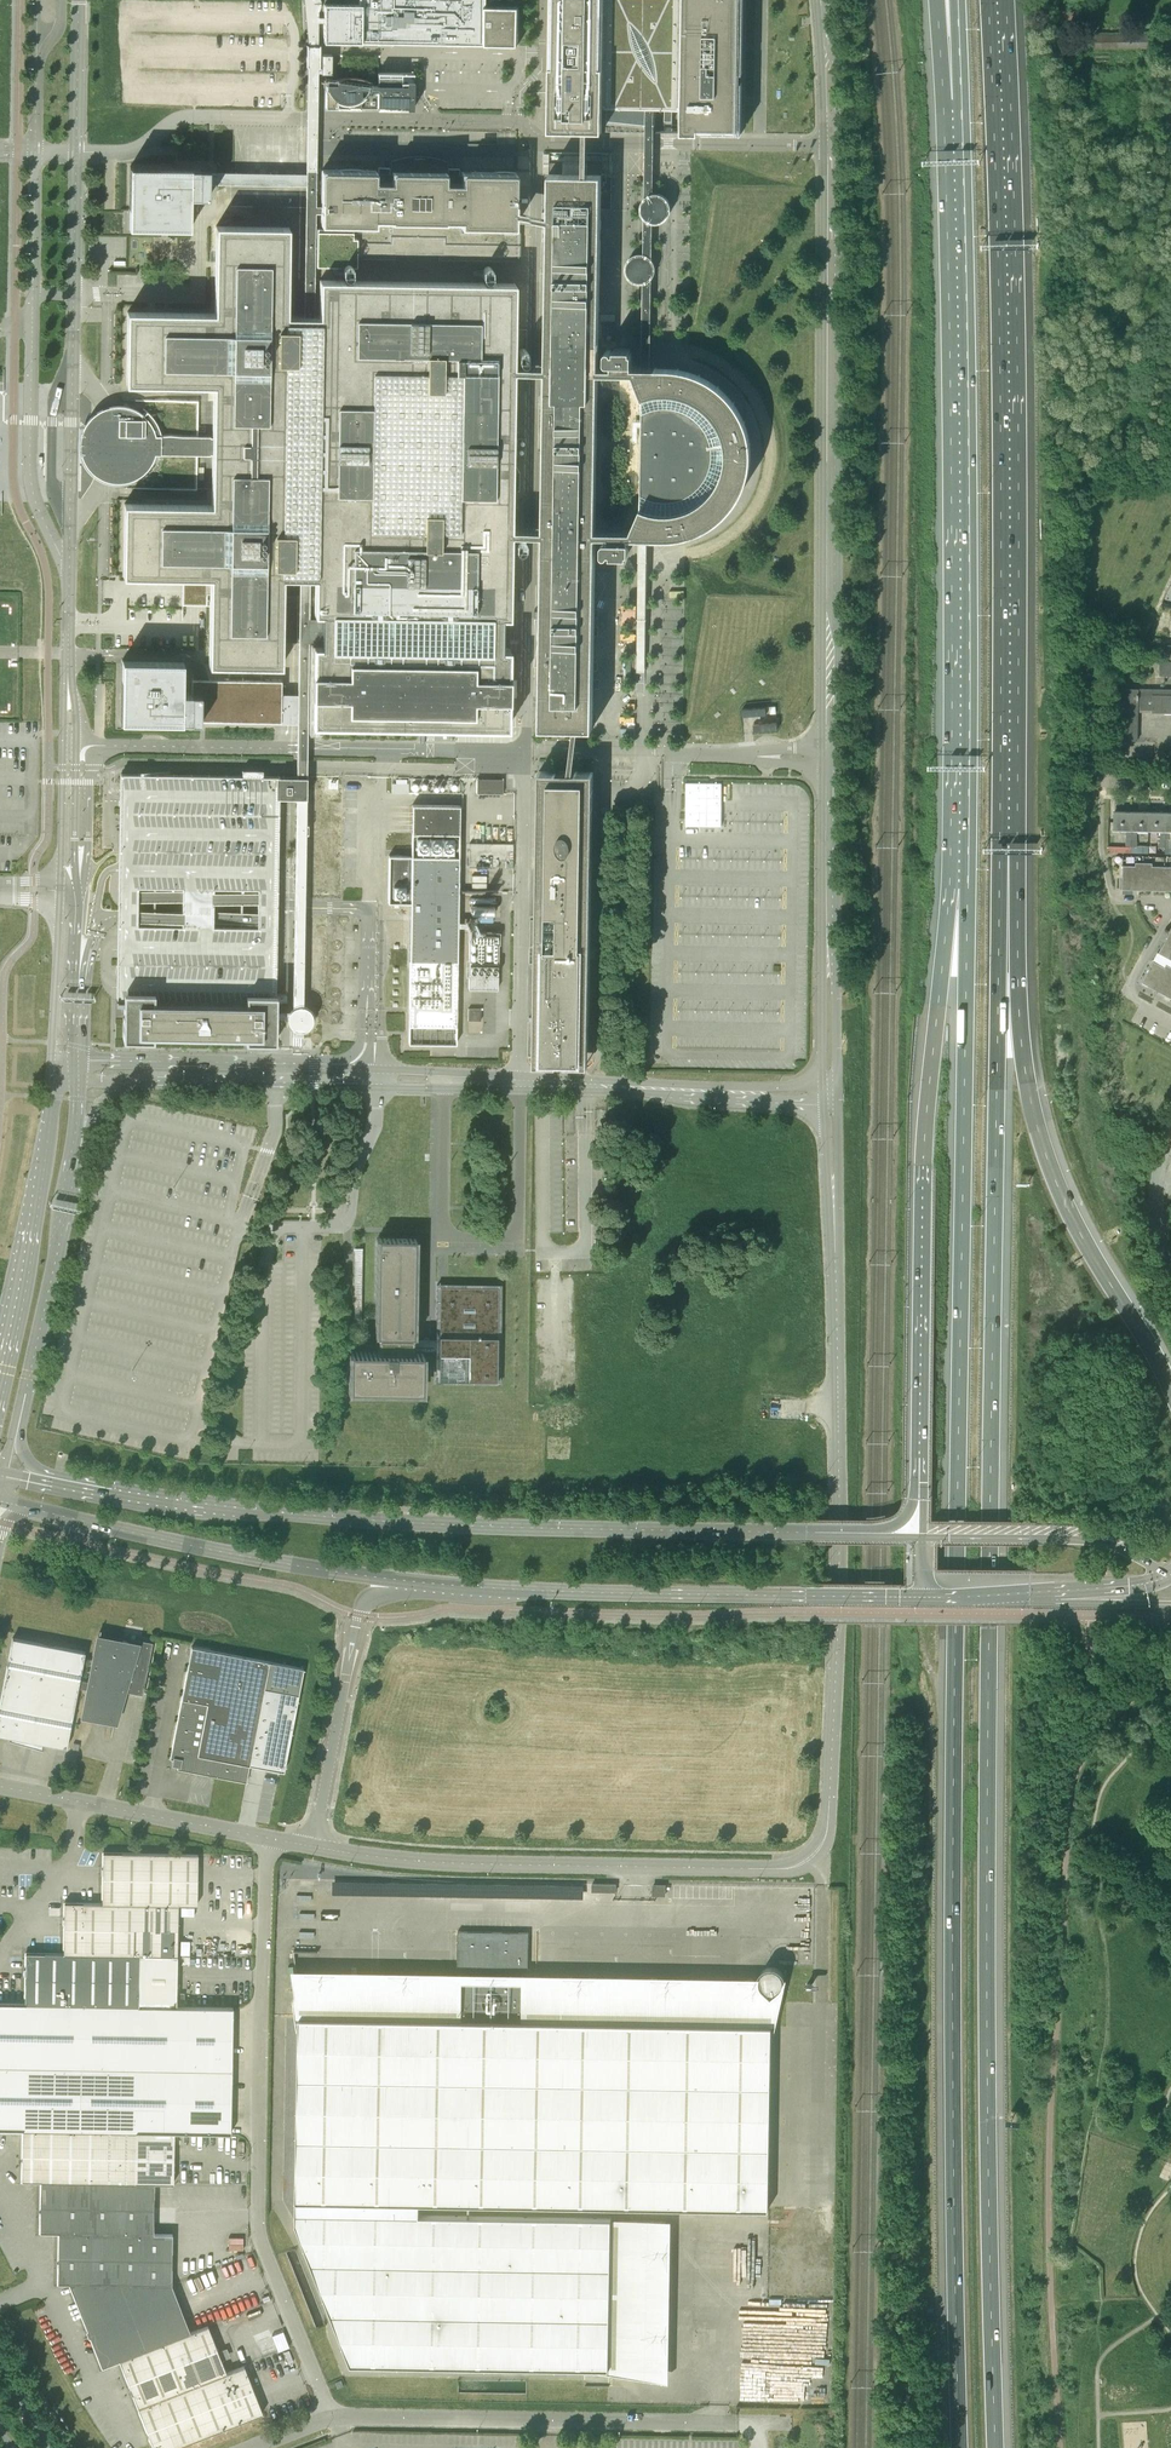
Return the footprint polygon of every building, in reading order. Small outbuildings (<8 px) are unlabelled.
[(319,43),(318,22),(324,22),(324,16),(319,16),(319,11),(320,8),(321,3),(321,0),(305,0),(309,43),(307,44),(307,67),(308,67),(307,170),(209,169),(209,184),(306,186),(304,316),(315,316),(317,208),(321,208),(321,201),(317,201),(318,168),(319,72),(321,72),(321,66),(319,66),(321,44),(319,43)] [(518,44),(519,6),(484,5),(484,0),(359,0),(359,5),(324,4),(324,16),(324,22),(323,42),(483,44),(518,44)] [(550,130),(583,131),(591,131),(646,132),(655,132),(656,106),(665,106),(665,121),(668,121),(673,121),(673,107),(682,107),(682,133),(742,133),(744,0),(551,0),(550,130)] [(332,74),(332,54),(324,54),(321,54),(321,60),(321,66),(321,70),(321,72),(321,74),(332,74)] [(413,109),(414,82),(407,82),(407,86),(370,85),(370,81),(365,79),(361,78),(355,77),(349,77),(343,78),(337,79),(334,80),(330,81),(326,80),(325,108),(413,109)] [(582,174),(590,174),(591,131),(583,131),(582,174)] [(653,223),(653,196),(654,148),(655,132),(646,132),(644,258),(643,284),(643,367),(652,367),(653,223)] [(392,174),(391,188),(392,188),(392,220),(390,220),(390,259),(396,260),(396,255),(439,255),(439,260),(513,261),(520,262),(520,231),(514,231),(503,231),(503,227),(515,227),(516,185),(516,172),(515,172),(514,172),(513,172),(512,172),(511,172),(510,172),(509,172),(509,171),(508,171),(507,171),(506,171),(505,171),(504,171),(502,171),(501,171),(500,171),(499,171),(498,171),(497,171),(497,172),(496,172),(496,173),(461,172),(461,175),(460,175),(460,169),(448,169),(448,175),(445,175),(445,174),(446,174),(446,172),(445,172),(445,163),(419,163),(393,162),(392,171),(392,173),(392,174)] [(209,184),(209,178),(209,172),(209,169),(192,169),(192,168),(130,167),(129,228),(191,229),(191,198),(209,198),(209,184)] [(357,259),(390,259),(390,220),(392,220),(392,188),(391,188),(392,174),(390,174),(390,168),(384,168),(378,168),(378,174),(376,174),(376,171),(365,170),(357,169),(351,169),(337,170),(338,170),(322,170),(321,224),(330,225),(330,229),(317,228),(316,266),(357,266),(357,259)] [(513,366),(513,370),(546,371),(543,530),(529,530),(511,529),(510,534),(526,534),(529,535),(543,535),(540,728),(574,728),(579,728),(592,728),(595,535),(609,536),(609,540),(605,540),(604,540),(604,541),(603,541),(602,542),(602,543),(602,544),(602,551),(602,552),(602,553),(603,554),(604,554),(605,554),(606,554),(607,554),(608,553),(609,552),(609,551),(611,551),(611,555),(627,555),(627,552),(629,552),(629,537),(639,537),(639,572),(637,672),(645,672),(647,571),(648,537),(653,538),(675,537),(677,537),(680,537),(683,536),(687,535),(692,534),(696,532),(700,531),(704,529),(709,526),(713,524),(717,521),(720,519),(723,516),(726,513),(729,510),(732,506),(735,503),(736,501),(738,498),(740,495),(742,490),(744,487),(746,483),(747,478),(748,474),(749,469),(750,465),(751,462),(751,459),(751,455),(751,450),(751,447),(751,444),(750,440),(750,437),(749,433),(748,430),(748,428),(746,423),(745,420),(744,418),(742,414),(741,411),(739,409),(737,405),(735,403),(733,401),(730,397),(727,393),(724,391),(722,389),(718,386),(714,383),(710,380),(707,378),(703,376),(699,374),(694,372),(689,371),(685,370),(681,369),(677,368),(673,368),(670,367),(666,367),(652,367),(643,367),(632,367),(632,352),(630,352),(630,349),(614,349),(614,352),(612,352),(612,351),(612,350),(611,350),(611,349),(610,349),(609,349),(608,349),(607,349),(606,350),(605,351),(605,352),(605,360),(605,361),(606,362),(607,363),(609,363),(612,363),(612,368),(598,367),(602,174),(590,174),(582,174),(549,174),(548,216),(548,221),(546,366),(530,366),(513,366)] [(667,217),(668,215),(669,213),(669,211),(669,209),(669,207),(669,205),(668,203),(666,201),(664,199),(663,198),(662,197),(660,197),(658,196),(656,196),(653,196),(653,223),(655,223),(657,223),(659,223),(661,222),(663,221),(664,220),(666,218),(667,217)] [(515,210),(515,215),(534,218),(548,221),(548,216),(534,213),(515,210)] [(307,748),(310,577),(315,578),(314,614),(323,614),(332,614),(438,616),(494,617),(502,617),(509,617),(510,534),(511,529),(513,370),(513,366),(515,283),(320,280),(319,316),(315,316),(304,316),(287,316),(289,227),(216,226),(214,313),(127,312),(126,384),(213,386),(212,436),(155,435),(155,432),(154,430),(153,428),(152,426),(151,423),(149,421),(148,419),(146,418),(145,416),(143,414),(141,413),(139,411),(137,410),(135,409),(132,408),(130,407),(128,406),(125,406),(123,405),(120,405),(118,405),(115,405),(113,405),(110,406),(108,406),(106,407),(103,408),(101,409),(98,411),(96,412),(94,414),(92,416),(90,417),(88,419),(87,421),(86,423),(84,425),(83,427),(83,429),(82,431),(81,433),(81,435),(80,437),(80,439),(80,441),(80,443),(80,445),(80,448),(80,450),(80,452),(81,454),(82,456),(82,458),(83,460),(84,462),(85,464),(86,465),(88,467),(89,469),(91,470),(92,472),(95,474),(97,475),(99,477),(101,478),(104,479),(106,480),(109,481),(112,481),(114,482),(117,482),(120,482),(122,482),(125,481),(128,481),(130,480),(133,479),(135,478),(138,477),(140,475),(142,474),(144,472),(146,470),(148,468),(149,466),(151,464),(152,461),(153,459),(154,456),(155,454),(212,455),(211,505),(124,503),(123,576),(210,578),(210,619),(209,665),(254,665),(254,676),(228,676),(191,675),(191,692),(201,692),(200,721),(297,722),(297,748),(297,763),(297,776),(120,773),(120,791),(117,997),(117,999),(116,999),(116,1004),(124,1005),(124,990),(155,991),(155,1000),(246,1001),(246,993),(276,993),(279,797),(296,798),(293,1010),(276,1010),(276,1017),(290,1017),(290,1019),(290,1020),(291,1021),(291,1023),(292,1024),(293,1025),(294,1027),(295,1027),(296,1028),(298,1029),(299,1029),(300,1030),(302,1030),(303,1030),(305,1030),(306,1029),(308,1029),(309,1028),(310,1027),(311,1026),(312,1025),(313,1024),(314,1022),(314,1021),(315,1020),(315,1018),(315,1017),(315,1015),(314,1014),(314,1012),(313,1011),(312,1010),(311,1009),(310,1008),(308,1007),(307,1006),(306,1006),(304,1005),(303,1005),(306,786),(307,776),(307,764),(307,748)] [(641,284),(643,284),(644,258),(641,257),(639,257),(637,258),(635,258),(634,259),(632,260),(630,262),(629,264),(628,265),(628,267),(627,269),(627,271),(627,273),(628,275),(628,277),(630,279),(632,281),(633,282),(635,283),(636,284),(638,284),(641,284)] [(623,605),(624,618),(636,618),(635,604),(623,605)] [(493,650),(437,649),(426,649),(331,647),(332,614),(323,614),(322,647),(315,647),(312,724),(508,727),(510,650),(501,650),(502,617),(494,617),(493,650)] [(191,692),(183,692),(183,661),(122,660),(122,663),(121,721),(182,722),(182,721),(200,721),(201,692),(191,692)] [(1160,660),(1160,675),(1170,675),(1170,660),(1160,660)] [(1118,688),(1116,740),(1138,740),(1139,711),(1170,712),(1170,689),(1118,688)] [(768,704),(744,705),(745,714),(768,713),(768,704)] [(778,718),(755,721),(756,728),(779,725),(778,718)] [(568,772),(539,771),(537,915),(536,938),(590,939),(591,915),(593,772),(573,772),(575,752),(579,728),(574,728),(571,752),(568,772)] [(409,778),(393,778),(393,791),(409,792),(409,778)] [(503,780),(503,779),(477,779),(476,793),(503,794),(503,780)] [(722,784),(686,784),(685,827),(722,827),(722,784)] [(409,1043),(456,1044),(460,806),(412,805),(409,1043)] [(1126,846),(1131,846),(1132,811),(1115,810),(1114,829),(1126,829),(1126,846)] [(347,820),(361,818),(360,811),(346,813),(347,820)] [(1132,811),(1131,846),(1137,846),(1137,837),(1137,838),(1137,830),(1149,830),(1149,811),(1132,811)] [(1160,847),(1165,847),(1166,812),(1149,811),(1149,830),(1160,830),(1160,847)] [(498,858),(513,858),(513,827),(499,827),(499,838),(493,838),(493,857),(498,857),(498,858)] [(1133,888),(1144,888),(1144,862),(1136,862),(1135,865),(1123,865),(1122,889),(1133,889),(1133,888)] [(1153,890),(1164,890),(1165,866),(1152,866),(1152,862),(1144,862),(1144,888),(1153,888),(1153,890)] [(495,897),(472,898),(472,911),(496,910),(495,897)] [(469,989),(497,989),(498,932),(470,931),(469,989)] [(1170,935),(1166,944),(1164,943),(1159,952),(1170,959),(1170,935)] [(590,939),(536,938),(535,1023),(534,1063),(557,1064),(557,1049),(566,1049),(565,1064),(588,1064),(589,1024),(590,939)] [(1161,990),(1170,972),(1170,967),(1167,964),(1165,967),(1153,961),(1142,982),(1151,987),(1152,986),(1161,990)] [(1170,998),(1170,972),(1161,990),(1170,995),(1169,997),(1170,998)] [(245,1035),(245,1041),(275,1042),(276,1017),(276,1010),(276,993),(246,993),(246,1001),(155,1000),(155,991),(124,990),(124,1005),(124,1007),(123,1007),(123,1014),(123,1039),(154,1039),(154,1034),(186,1034),(190,1036),(193,1039),(197,1040),(201,1040),(205,1039),(209,1037),(212,1035),(245,1035)] [(468,1020),(481,1020),(481,1009),(468,1009),(468,1020)] [(378,1336),(378,1340),(377,1340),(377,1341),(376,1341),(375,1342),(375,1343),(375,1344),(375,1345),(375,1346),(376,1346),(377,1347),(378,1347),(378,1351),(348,1351),(348,1391),(424,1392),(425,1352),(413,1352),(413,1350),(436,1350),(435,1383),(500,1384),(502,1284),(437,1283),(436,1339),(429,1339),(429,1338),(429,1337),(428,1337),(428,1336),(427,1336),(426,1336),(425,1336),(425,1337),(424,1337),(424,1338),(423,1338),(423,1339),(413,1339),(413,1337),(416,1337),(418,1239),(377,1238),(375,1336),(378,1336)] [(354,1299),(362,1299),(363,1245),(355,1245),(354,1299)] [(80,1679),(85,1651),(13,1637),(0,1703),(0,1733),(48,1742),(48,1744),(67,1748),(78,1687),(89,1689),(84,1714),(114,1720),(120,1687),(127,1688),(136,1643),(123,1640),(122,1643),(98,1638),(90,1681),(80,1679)] [(192,1646),(177,1723),(170,1758),(173,1759),(172,1765),(177,1766),(177,1768),(246,1782),(264,1688),(298,1694),(304,1668),(192,1646)] [(102,1903),(178,1904),(197,1905),(198,1854),(103,1852),(102,1903)] [(616,1895),(616,1881),(594,1881),(594,1894),(616,1895)] [(653,1894),(665,1895),(665,1885),(653,1885),(653,1894)] [(63,1953),(139,1955),(177,1955),(178,1904),(102,1903),(64,1902),(63,1953)] [(529,1932),(493,1932),(458,1931),(456,2021),(379,2019),(379,2006),(361,2006),(360,2019),(299,2018),(296,2223),(351,2364),(609,2368),(611,2218),(420,2215),(420,2203),(489,2204),(768,2209),(771,2026),(736,2025),(737,2012),(724,2012),(724,2025),(640,2024),(640,2011),(631,2011),(631,2024),(545,2022),(545,2009),(535,2009),(535,2022),(527,2022),(529,1932)] [(25,2003),(139,2005),(139,1955),(63,1953),(26,1952),(25,2003)] [(232,2073),(233,2007),(139,2005),(25,2003),(0,2003),(0,2069),(232,2073)] [(174,2132),(231,2133),(232,2073),(0,2069),(0,2129),(23,2130),(174,2132)] [(41,2181),(154,2182),(173,2183),(174,2132),(23,2130),(22,2180),(41,2181)] [(58,2232),(153,2233),(154,2182),(41,2181),(40,2232),(58,2232)] [(69,2283),(172,2284),(172,2233),(153,2233),(58,2232),(58,2283),(69,2283)] [(119,2360),(190,2332),(172,2284),(69,2283),(102,2366),(119,2360)] [(640,2376),(671,2376),(669,2309),(671,2309),(671,2303),(651,2303),(652,2318),(644,2318),(645,2331),(638,2331),(639,2343),(640,2376)] [(138,2407),(226,2372),(208,2325),(190,2332),(119,2360),(138,2407)] [(177,2446),(263,2413),(246,2370),(248,2369),(246,2364),(226,2372),(138,2407),(154,2447),(172,2447),(177,2446)]
